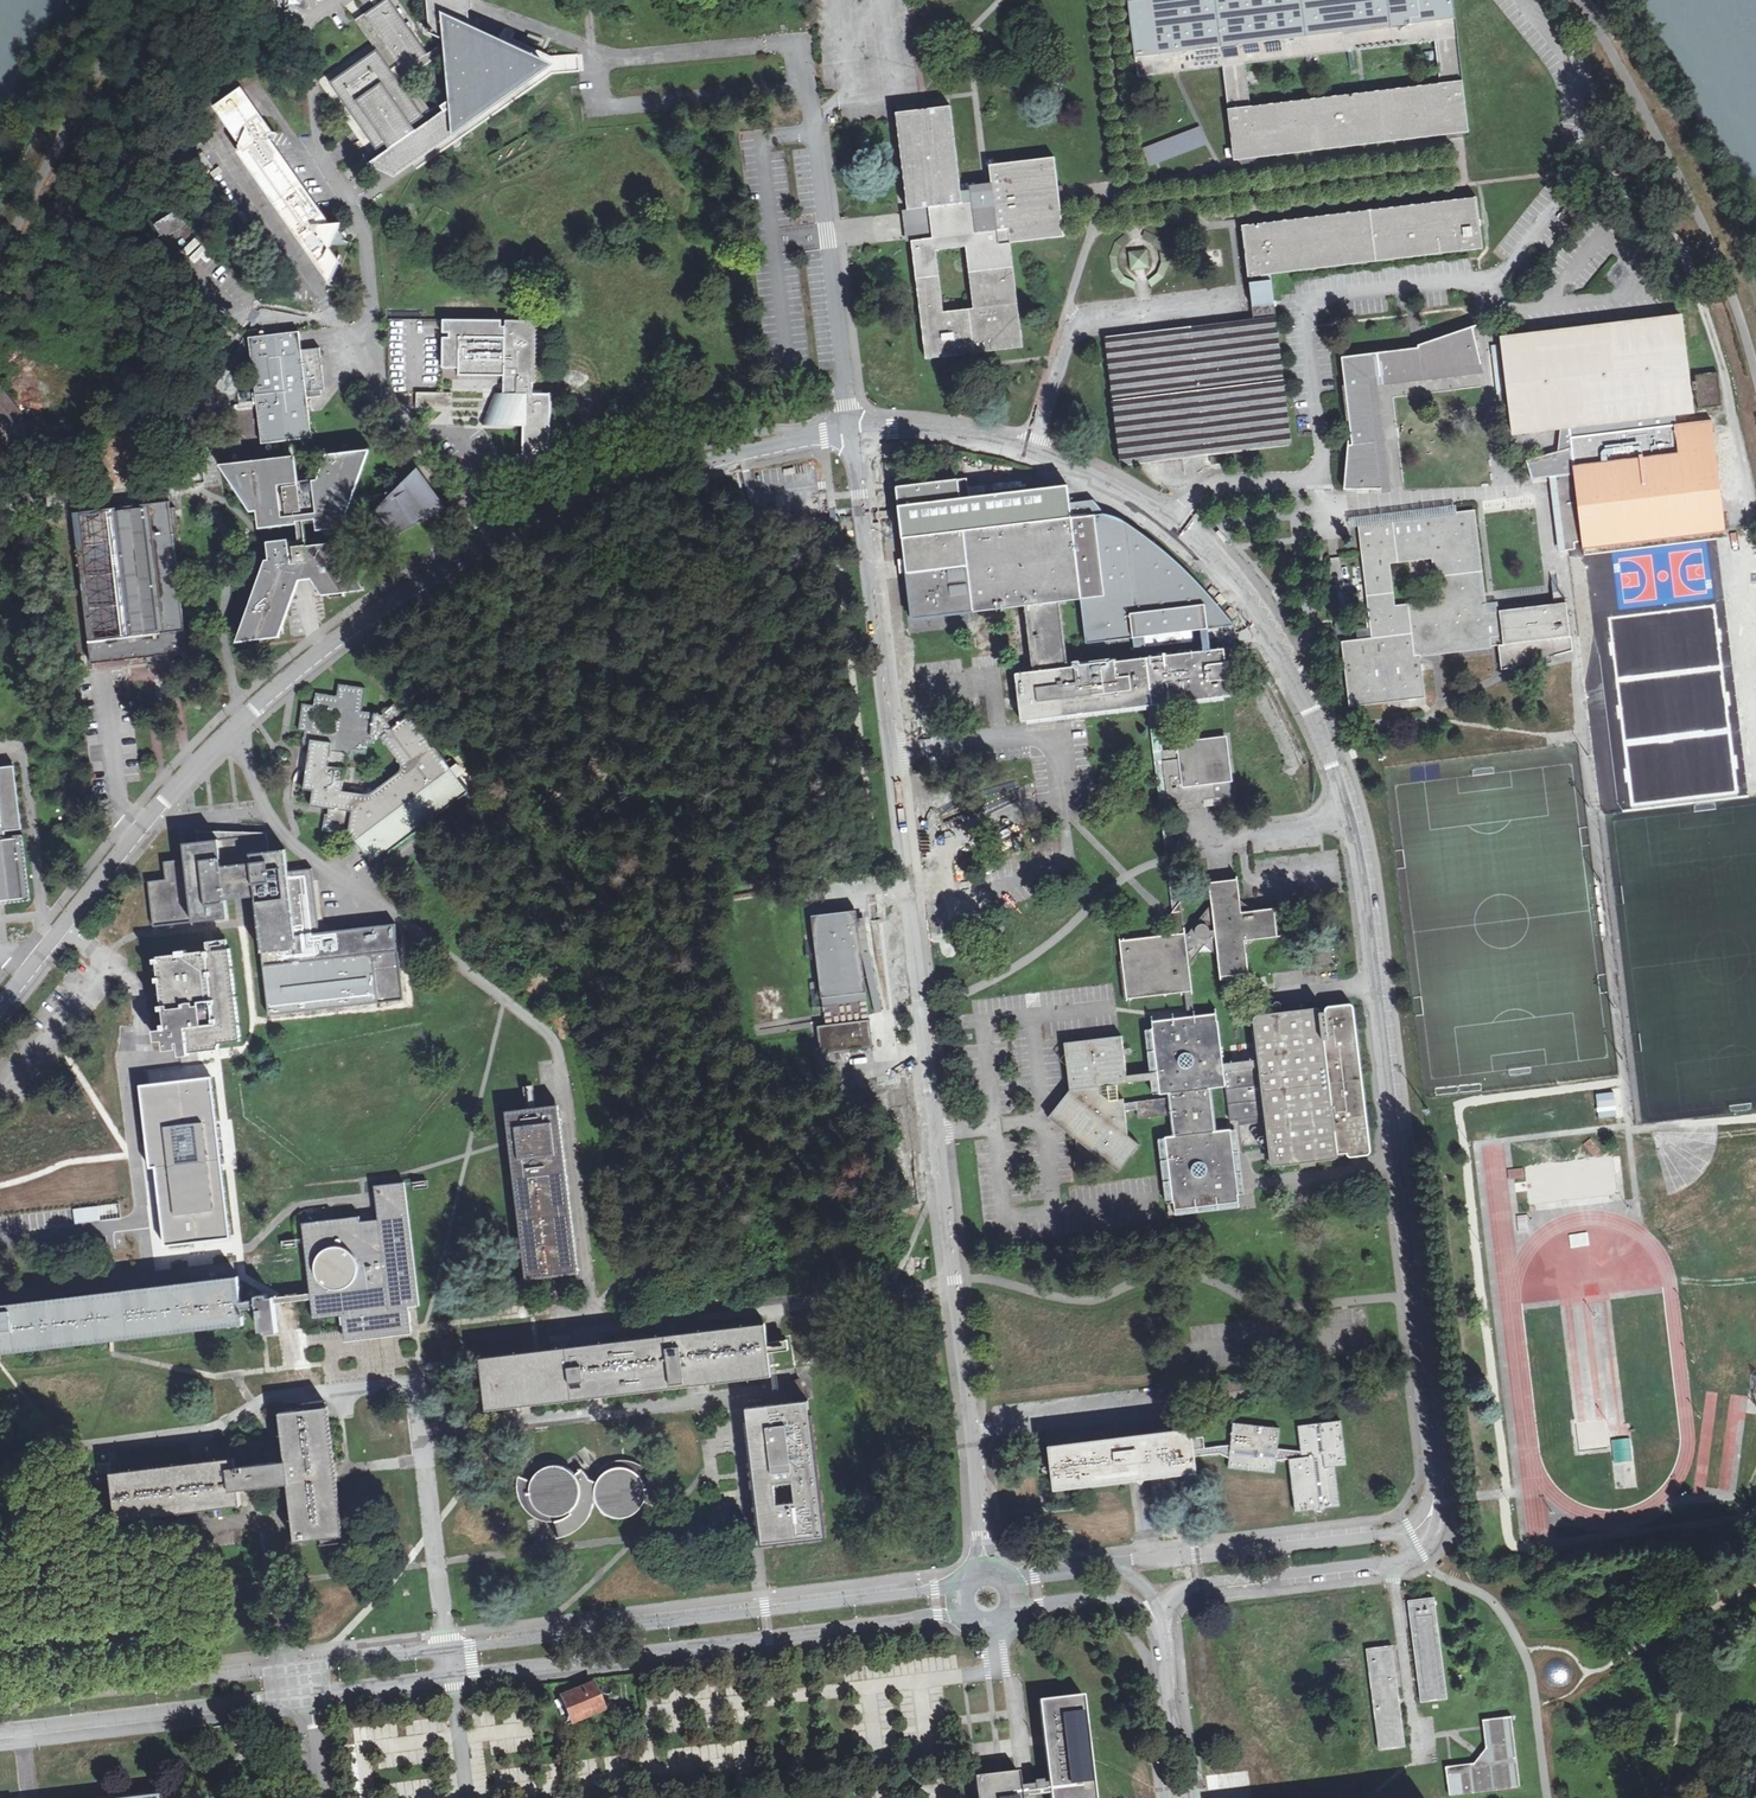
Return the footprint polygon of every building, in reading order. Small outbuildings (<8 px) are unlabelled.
[(364,16),(403,72),(427,55),(388,0),(386,0),(364,16)] [(430,26),(426,31),(449,40),(450,45),(451,53),(455,93),(460,127),(540,70),(539,67),(539,65),(539,62),(540,60),(469,26),(467,0),(428,0),(430,26)] [(1469,132),(1453,0),(1129,0),(1139,77),(1223,67),(1235,160),(1447,134),(1463,132),(1469,132)] [(403,72),(364,16),(355,22),(377,50),(424,116),(431,111),(408,78),(442,54),(451,53),(450,45),(440,46),(427,55),(403,72)] [(377,50),(330,84),(377,150),(385,144),(424,116),(377,50)] [(244,89),(217,107),(242,142),(238,150),(330,279),(339,261),(330,248),(331,245),(340,223),(328,224),(270,140),(274,133),(244,89)] [(460,127),(455,93),(431,111),(424,116),(385,144),(390,151),(371,166),(391,175),(460,127)] [(944,356),(949,356),(949,361),(976,362),(975,353),(1023,347),(1011,242),(1063,236),(1059,202),(1058,187),(1054,156),(990,165),(993,188),(987,189),(983,189),(961,191),(951,107),(924,110),(897,113),(911,228),(913,240),(927,358),(944,356)] [(1198,128),(1145,148),(1151,163),(1204,143),(1198,128)] [(1105,336),(1121,466),(1293,445),(1271,274),(1483,248),(1477,197),(1243,225),(1251,289),(1244,290),(1247,319),(1105,336)] [(176,213),(159,224),(167,236),(184,225),(176,213)] [(338,229),(331,245),(349,243),(338,229)] [(1158,238),(1145,233),(1143,240),(1152,244),(1160,253),(1161,265),(1157,273),(1155,276),(1148,282),(1153,288),(1164,279),(1169,265),(1168,249),(1158,238)] [(182,251),(203,272),(216,258),(196,238),(182,251)] [(1148,252),(1130,254),(1132,272),(1150,270),(1148,252)] [(1514,333),(1503,335),(1514,431),(1522,430),(1573,424),(1574,437),(1548,440),(1549,443),(1549,446),(1574,442),(1575,445),(1529,457),(1535,476),(1552,474),(1561,548),(1577,546),(1576,539),(1584,539),(1585,544),(1724,528),(1711,417),(1673,422),(1671,412),(1693,409),(1680,313),(1667,315),(1514,333)] [(1690,317),(1692,335),(1699,334),(1696,316),(1690,317)] [(539,319),(509,318),(508,366),(521,367),(520,393),(498,392),(486,420),(525,421),(525,458),(530,458),(530,464),(544,465),(544,457),(550,457),(550,451),(551,392),(543,392),(543,387),(536,387),(536,380),(538,380),(539,319)] [(1345,489),(1382,489),(1369,382),(1363,383),(1363,378),(1475,365),(1481,364),(1473,327),(1424,343),(1425,349),(1414,351),(1414,349),(1342,357),(1353,445),(1348,445),(1345,489)] [(283,440),(286,459),(294,458),(291,439),(312,436),(306,390),(325,388),(320,346),(301,348),(299,331),(250,336),(262,442),(283,440)] [(1379,386),(1476,374),(1475,365),(1363,378),(1363,383),(1369,382),(1382,489),(1391,487),(1379,386)] [(1718,369),(1695,372),(1699,406),(1722,403),(1718,369)] [(0,394),(0,416),(8,425),(23,413),(3,391),(0,394)] [(257,406),(256,391),(237,394),(239,409),(257,406)] [(243,638),(246,638),(247,645),(262,643),(261,636),(283,634),(281,616),(287,615),(286,607),(290,606),(289,597),(294,597),(293,587),(298,586),(296,577),(306,576),(316,575),(317,584),(322,584),(323,594),(329,593),(330,599),(345,597),(344,591),(359,590),(358,580),(354,580),(353,571),(348,572),(346,562),(342,563),(340,545),(322,547),(321,538),(308,540),(304,511),(317,509),(319,527),(347,523),(345,507),(347,507),(347,502),(346,496),(349,496),(348,488),(351,487),(350,478),(355,478),(354,469),(361,468),(360,460),(366,459),(365,449),(329,454),(330,462),(325,463),(326,470),(320,471),(322,482),(297,485),(294,458),(286,459),(228,466),(229,476),(234,475),(235,484),(241,484),(242,492),(247,492),(248,501),(253,501),(254,508),(259,508),(261,525),(297,520),(300,540),(271,544),(273,562),(265,563),(266,571),(262,572),(263,581),(259,582),(260,590),(254,591),(256,601),(251,602),(252,611),(248,611),(249,620),(241,621),(243,638)] [(422,468),(398,492),(390,493),(390,497),(391,500),(376,514),(395,539),(452,510),(422,468)] [(1016,671),(1022,719),(1075,712),(1148,703),(1149,708),(1160,803),(1170,802),(1232,794),(1226,736),(1181,741),(1181,745),(1164,747),(1159,707),(1158,701),(1230,693),(1224,643),(1153,652),(1153,654),(1147,655),(1144,634),(1236,622),(1217,598),(1199,579),(1178,558),(1156,539),(1140,528),(1124,518),(1106,511),(1095,496),(1071,500),(1069,483),(961,495),(959,476),(897,484),(906,556),(899,557),(901,570),(908,570),(913,616),(1025,603),(1034,673),(1021,675),(1021,670),(1016,671)] [(169,501),(75,512),(92,663),(188,652),(169,501)] [(1342,640),(1350,705),(1425,696),(1422,674),(1420,654),(1499,644),(1502,670),(1525,663),(1526,669),(1552,661),(1551,656),(1573,650),(1572,636),(1570,636),(1566,603),(1560,593),(1557,574),(1551,575),(1555,604),(1486,612),(1474,512),(1457,514),(1456,505),(1350,518),(1351,527),(1360,526),(1373,637),(1342,640)] [(1221,527),(1217,530),(1227,543),(1231,539),(1221,527)] [(1339,571),(1338,557),(1329,557),(1330,572),(1339,571)] [(1749,658),(1755,663),(1755,645),(1749,645),(1750,644),(1745,641),(1744,633),(1752,622),(1740,622),(1739,606),(1735,603),(1732,608),(1723,602),(1709,603),(1726,578),(1577,588),(1586,722),(1605,735),(1641,682),(1643,705),(1653,704),(1652,692),(1664,691),(1665,705),(1682,704),(1680,676),(1692,684),(1690,662),(1749,658)] [(380,737),(383,714),(363,711),(365,687),(338,683),(336,695),(316,692),(314,705),(303,703),(299,730),(303,731),(303,741),(305,745),(310,749),(347,758),(353,759),(354,753),(366,754),(368,742),(374,743),(375,737),(380,737)] [(468,791),(409,714),(406,717),(394,703),(384,711),(383,714),(380,737),(401,764),(401,769),(397,773),(372,791),(368,793),(363,794),(342,791),(347,758),(310,749),(304,789),(313,790),(311,806),(326,808),(323,830),(348,833),(372,863),(468,791)] [(6,837),(5,831),(22,829),(15,767),(0,768),(0,773),(6,822),(0,823),(0,834),(0,837),(6,837)] [(162,882),(142,885),(149,931),(225,920),(222,895),(236,892),(252,891),(271,1019),(407,999),(396,923),(319,934),(310,867),(285,871),(281,849),(265,852),(262,833),(179,845),(181,861),(159,864),(162,882)] [(31,900),(23,835),(6,837),(0,837),(0,904),(31,900)] [(1210,880),(1212,899),(1189,930),(1185,931),(1181,898),(1173,907),(1170,911),(1165,917),(1167,932),(1150,934),(1120,938),(1127,997),(1185,989),(1187,1007),(1188,1013),(1152,1018),(1159,1069),(1126,1072),(1122,1033),(1064,1040),(1070,1087),(1048,1115),(1075,1136),(1078,1161),(1089,1147),(1119,1170),(1140,1143),(1128,1133),(1125,1108),(1141,1106),(1143,1116),(1171,1112),(1174,1134),(1165,1135),(1174,1201),(1168,1201),(1169,1215),(1177,1214),(1176,1209),(1215,1204),(1239,1201),(1238,1194),(1239,1193),(1235,1156),(1231,1127),(1218,1129),(1212,1086),(1227,1084),(1231,1118),(1266,1113),(1272,1157),(1272,1161),(1274,1163),(1277,1164),(1335,1157),(1338,1155),(1340,1152),(1347,1151),(1349,1154),(1352,1155),(1368,1153),(1370,1152),(1371,1149),(1354,1005),(1351,1002),(1349,1002),(1331,1003),(1328,1004),(1326,1006),(1325,1009),(1321,1009),(1319,1007),(1317,1005),(1314,1005),(1261,1012),(1258,1013),(1255,1015),(1254,1018),(1259,1057),(1223,1061),(1217,1010),(1195,1012),(1189,965),(1189,961),(1204,942),(1218,953),(1221,974),(1249,971),(1248,959),(1247,947),(1256,937),(1279,934),(1275,905),(1251,908),(1240,900),(1238,877),(1210,880)] [(810,914),(825,1025),(868,1019),(852,908),(810,914)] [(1330,944),(1312,946),(1314,960),(1332,958),(1330,944)] [(242,1041),(230,948),(186,953),(186,950),(177,951),(177,954),(157,957),(157,958),(154,959),(155,963),(158,963),(160,977),(157,977),(157,982),(160,982),(163,1005),(160,1005),(161,1010),(163,1010),(166,1024),(162,1024),(163,1029),(156,1030),(157,1041),(163,1040),(165,1050),(177,1048),(176,1043),(179,1043),(181,1056),(190,1055),(189,1052),(195,1052),(218,1049),(218,1044),(242,1041)] [(872,1045),(868,1019),(825,1025),(819,1025),(822,1051),(872,1045)] [(159,1083),(141,1086),(143,1107),(148,1143),(151,1168),(156,1167),(158,1181),(161,1210),(164,1232),(166,1246),(182,1244),(219,1240),(232,1238),(230,1224),(226,1191),(223,1170),(220,1171),(214,1122),(217,1121),(214,1094),(212,1077),(196,1079),(159,1083)] [(1595,1100),(1596,1118),(1615,1117),(1614,1099),(1595,1100)] [(558,1110),(510,1116),(513,1143),(529,1272),(543,1270),(578,1266),(558,1110)] [(218,1125),(217,1121),(214,1122),(220,1171),(223,1170),(222,1156),(218,1125)] [(1724,1156),(1726,1142),(1709,1139),(1706,1154),(1724,1156)] [(1727,1191),(1727,1178),(1711,1178),(1711,1191),(1727,1191)] [(362,1215),(303,1223),(311,1292),(312,1298),(314,1319),(345,1314),(348,1339),(385,1335),(411,1331),(407,1305),(416,1304),(401,1182),(377,1185),(381,1218),(369,1219),(362,1220),(362,1215)] [(1743,1218),(1755,1217),(1755,1201),(1742,1202),(1743,1218)] [(0,1308),(0,1349),(110,1336),(244,1319),(243,1308),(242,1301),(239,1279),(106,1296),(0,1308)] [(1737,1285),(1720,1288),(1723,1304),(1740,1301),(1737,1285)] [(277,1296),(274,1296),(275,1302),(278,1302),(312,1298),(311,1292),(277,1296)] [(268,1294),(256,1296),(257,1299),(258,1305),(261,1331),(266,1330),(267,1333),(278,1332),(277,1316),(275,1302),(274,1296),(271,1296),(268,1297),(268,1294)] [(258,1305),(257,1299),(242,1301),(243,1308),(258,1305)] [(594,1351),(481,1364),(486,1406),(594,1393),(770,1372),(766,1336),(766,1330),(594,1351)] [(808,1399),(747,1407),(763,1542),(825,1535),(808,1399)] [(326,1407),(282,1412),(288,1460),(236,1466),(235,1457),(112,1472),(117,1520),(241,1505),(239,1488),(288,1482),(290,1501),(295,1540),(342,1535),(337,1495),(326,1407)] [(1139,1435),(1048,1446),(1054,1488),(1138,1478),(1197,1470),(1195,1456),(1219,1453),(1229,1457),(1229,1467),(1274,1472),(1276,1459),(1288,1458),(1296,1510),(1339,1506),(1335,1465),(1346,1464),(1339,1420),(1298,1426),(1300,1451),(1277,1448),(1279,1427),(1232,1423),(1230,1445),(1205,1447),(1203,1436),(1193,1437),(1192,1428),(1173,1431),(1172,1429),(1163,1430),(1161,1432),(1151,1433),(1150,1432),(1141,1433),(1139,1435)] [(1630,1438),(1611,1439),(1613,1463),(1632,1461),(1630,1438)] [(531,1480),(518,1476),(517,1483),(518,1492),(521,1501),(526,1510),(534,1515),(537,1510),(544,1514),(551,1514),(557,1514),(565,1535),(571,1533),(577,1529),(584,1524),(589,1516),(592,1510),(594,1503),(598,1503),(601,1508),(605,1513),(613,1515),(619,1517),(628,1516),(634,1514),(642,1508),(644,1502),(658,1507),(658,1501),(659,1492),(655,1481),(651,1475),(646,1469),(639,1464),(634,1473),(625,1468),(613,1469),(603,1476),(599,1482),(588,1479),(588,1475),(585,1471),(581,1469),(576,1474),(570,1468),(562,1465),(554,1464),(544,1467),(536,1472),(531,1480)] [(1435,1597),(1408,1600),(1420,1701),(1447,1698),(1435,1597)] [(1393,1645),(1366,1648),(1379,1750),(1406,1747),(1393,1645)] [(593,1684),(561,1697),(572,1722),(604,1709),(593,1684)] [(1053,1797),(1098,1797),(1084,1690),(1039,1696),(1051,1783),(1052,1795),(1053,1797)] [(1511,1713),(1482,1717),(1485,1746),(1473,1762),(1446,1765),(1450,1793),(1521,1784),(1511,1713)] [(975,1777),(978,1797),(1023,1797),(1021,1786),(1019,1771),(975,1777)] [(1021,1786),(1023,1797),(1052,1795),(1051,1783),(1021,1786)]
